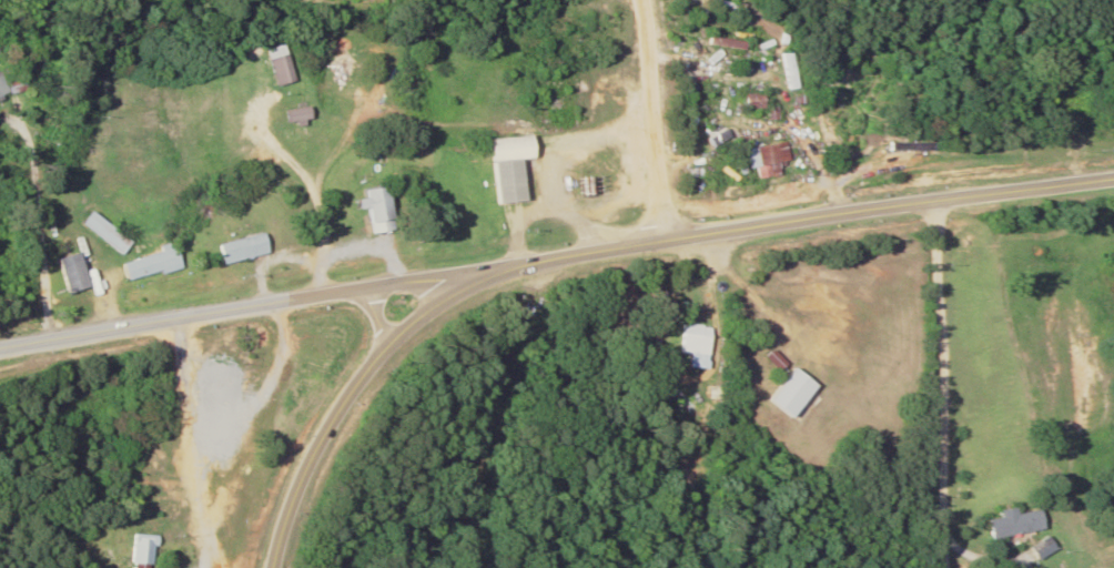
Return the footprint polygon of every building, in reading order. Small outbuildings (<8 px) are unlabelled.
[(259,50),(271,87),(289,81),(278,44),(259,50)] [(336,78),(354,71),(347,56),(330,63),(336,78)] [(11,88),(4,70),(0,71),(0,93),(11,88)] [(554,72),(554,114),(568,114),(568,72),(554,72)] [(748,109),(764,109),(764,94),(748,94),(748,109)] [(310,119),(309,107),(281,109),(282,122),(310,119)] [(834,148),(843,146),(833,111),(824,114),(834,148)] [(487,203),(524,201),(521,158),(531,158),(530,136),(483,139),(487,203)] [(790,161),(785,141),(746,150),(750,169),(790,161)] [(366,233),(388,229),(380,184),(356,188),(358,198),(351,199),(352,208),(361,206),(366,233)] [(124,239),(80,211),(71,226),(115,253),(124,239)] [(212,245),(218,265),(263,252),(257,231),(212,245)] [(114,261),(120,282),(174,266),(168,246),(114,261)] [(45,258),(57,292),(79,285),(67,251),(45,258)] [(699,340),(701,326),(676,323),(675,338),(699,340)] [(777,417),(806,385),(785,366),(756,398),(777,417)] [(1007,514),(1005,507),(990,510),(991,517),(978,519),(982,539),(1037,528),(1032,508),(1007,514)] [(148,534),(124,534),(124,567),(148,567),(148,534)] [(1049,549),(1042,535),(1022,544),(1029,558),(1049,549)]
